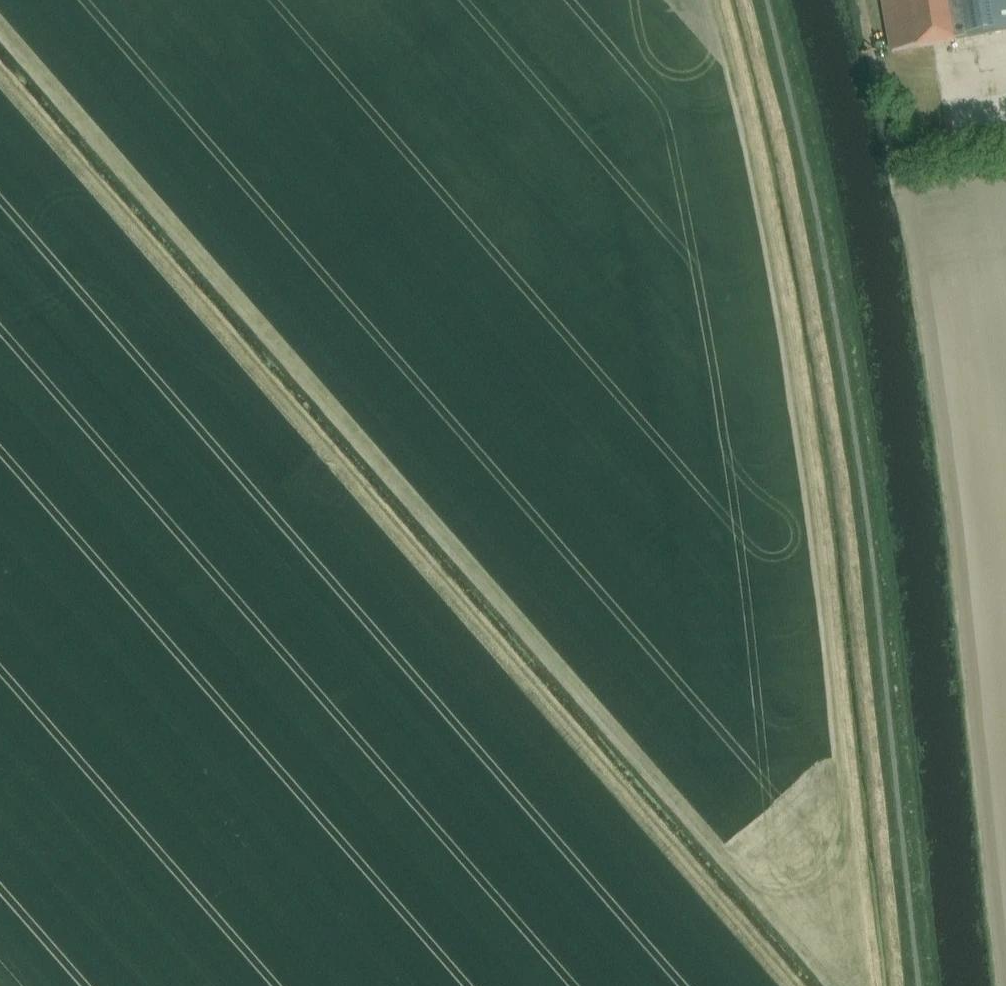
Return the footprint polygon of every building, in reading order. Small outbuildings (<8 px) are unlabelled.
[(986,36),(1005,32),(1005,0),(886,0),(895,51),(986,36)]
